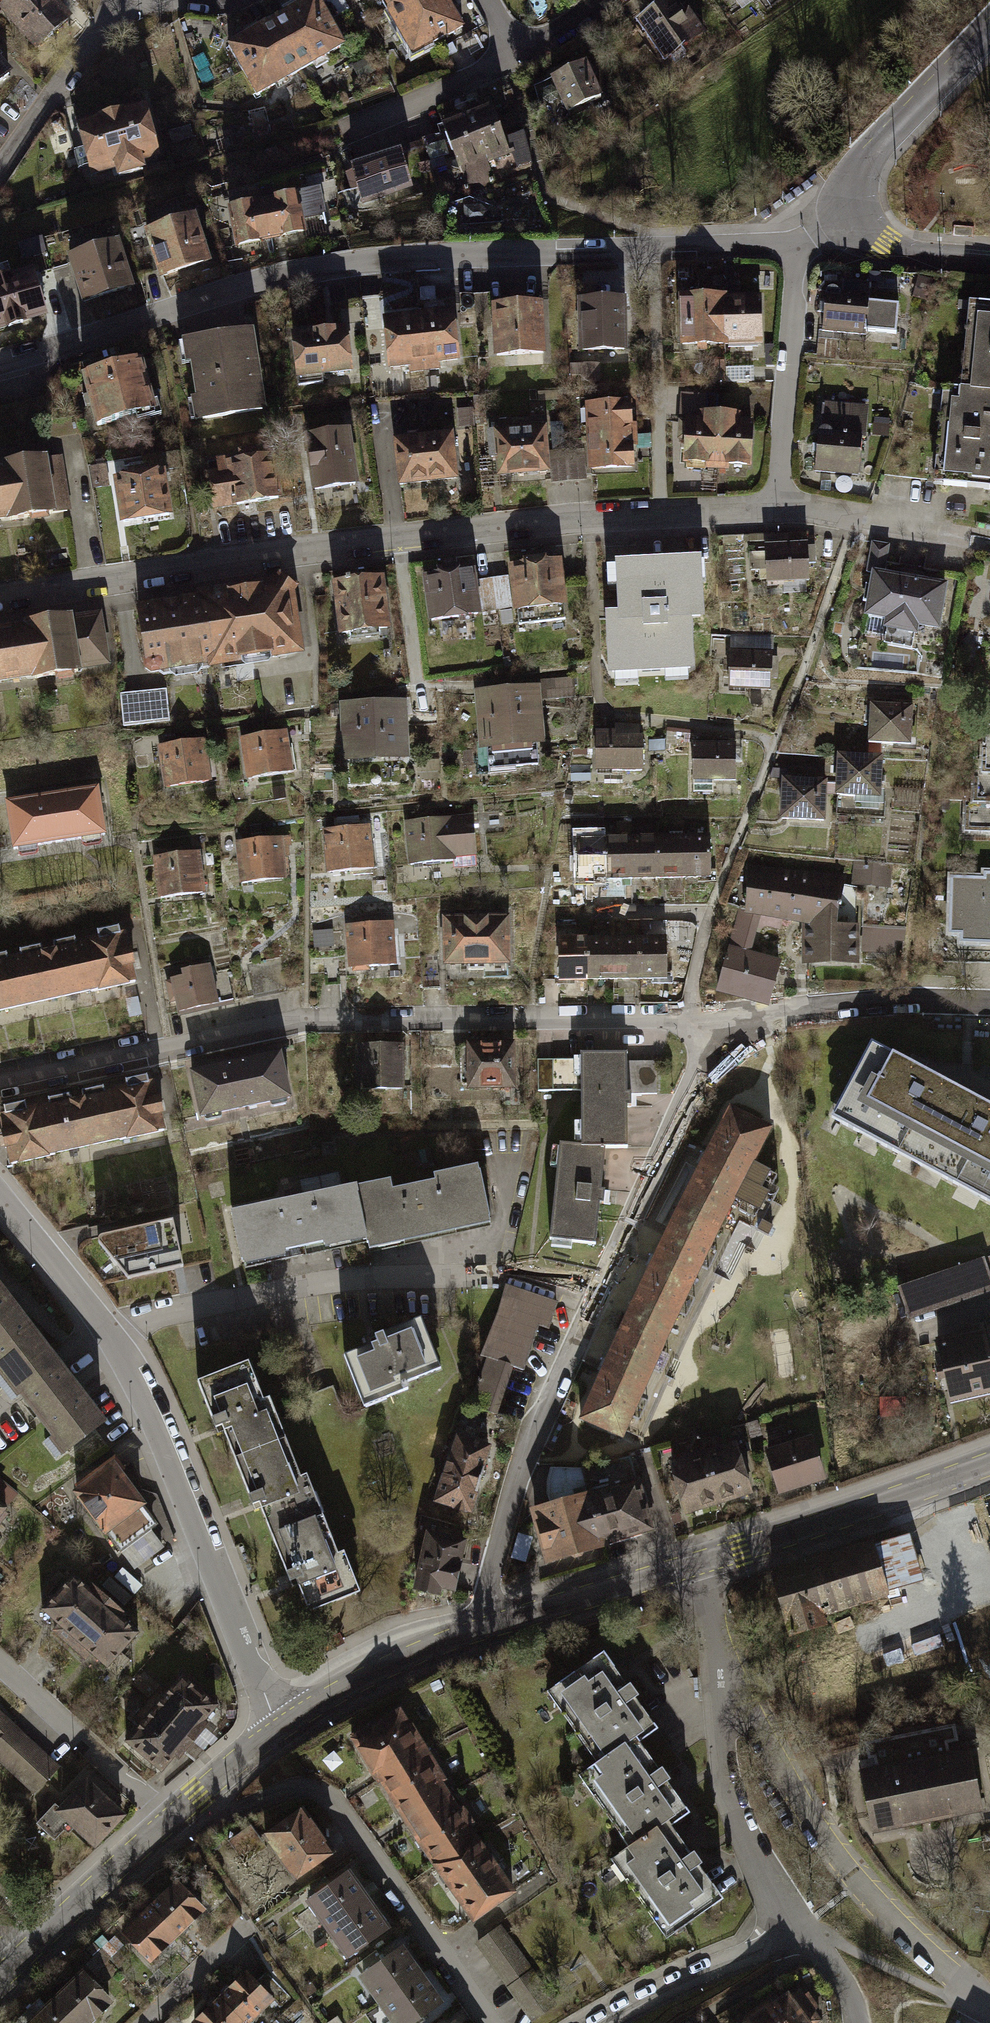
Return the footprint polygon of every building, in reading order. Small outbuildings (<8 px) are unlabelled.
[(58,0),(25,0),(9,15),(48,57),(79,25),(58,0)] [(420,0),(387,0),(418,62),(445,47),(420,0)] [(445,47),(467,33),(450,0),(420,0),(445,47)] [(637,23),(661,65),(703,39),(679,0),(677,0),(637,23)] [(325,1),(235,51),(262,101),(352,50),(325,1)] [(20,82),(0,57),(0,98),(20,82)] [(588,63),(551,79),(566,120),(605,101),(588,63)] [(492,108),(439,126),(464,182),(517,163),(492,108)] [(156,112),(85,131),(98,179),(169,160),(156,112)] [(400,151),(352,167),(363,202),(412,186),(400,151)] [(325,193),(236,206),(245,253),(332,237),(325,193)] [(206,221),(154,234),(166,284),(218,270),(206,221)] [(125,247),(77,260),(90,307),(140,295),(125,247)] [(0,287),(0,333),(53,319),(42,276),(0,287)] [(875,294),(829,290),(825,334),(910,340),(911,307),(874,305),(875,294)] [(768,295),(688,295),(691,348),(768,347),(768,295)] [(635,301),(585,301),(584,354),(636,353),(635,301)] [(985,305),(976,399),(989,401),(989,306),(985,305)] [(553,307),(500,307),(500,360),(555,359),(553,307)] [(463,314),(394,321),(398,374),(469,367),(463,314)] [(359,330),(305,335),(309,379),(363,374),(359,330)] [(265,336),(192,346),(202,424),(275,414),(265,336)] [(158,369),(97,379),(105,431),(166,421),(158,369)] [(960,398),(953,488),(989,493),(989,401),(960,398)] [(640,402),(589,404),(592,476),(644,475),(640,402)] [(874,407),(828,404),(823,474),(871,478),(874,407)] [(762,416),(701,413),(698,468),(760,471),(762,416)] [(557,430),(504,433),(507,479),(561,476),(557,430)] [(359,431),(309,439),(318,495),(368,487),(359,431)] [(463,435),(400,440),(405,490),(467,484),(463,435)] [(280,451),(215,461),(223,513),(288,503),(280,451)] [(0,467),(0,529),(72,516),(62,457),(0,467)] [(177,470),(125,478),(133,528),(184,520),(177,470)] [(822,541),(778,542),(781,580),(824,579),(822,541)] [(718,554),(634,559),(640,610),(624,611),(632,672),(718,666),(713,615),(726,614),(718,554)] [(575,557),(521,562),(528,611),(582,606),(575,557)] [(961,577),(883,567),(874,619),(956,630),(961,577)] [(489,568),(434,572),(440,622),(495,619),(489,568)] [(395,571),(338,579),(347,638),(404,630),(395,571)] [(495,578),(502,607),(518,602),(511,574),(495,578)] [(305,579),(153,596),(160,670),(315,649),(305,579)] [(0,624),(0,680),(108,662),(99,608),(0,624)] [(783,653),(742,653),(745,689),(786,689),(783,653)] [(553,681),(487,690),(495,748),(561,739),(553,681)] [(165,689),(121,694),(124,722),(168,717),(165,689)] [(419,695),(350,701),(355,758),(424,752),(419,695)] [(925,705),(883,702),(882,738),(928,741),(925,705)] [(296,729),(250,737),(258,781),(303,773),(296,729)] [(664,730),(609,729),(609,771),(663,771),(664,730)] [(214,736),(168,745),(177,789),(222,780),(214,736)] [(746,744),(705,743),(707,780),(750,781),(746,744)] [(982,744),(983,772),(973,771),(972,797),(963,799),(963,833),(989,834),(989,744),(982,744)] [(895,757),(851,753),(851,791),(894,792),(895,757)] [(838,778),(793,777),(794,816),(839,817),(838,778)] [(112,786),(20,801),(27,846),(120,831),(112,786)] [(487,812),(413,821),(418,866),(493,857),(487,812)] [(377,822),(330,828),(338,873),(385,867),(377,822)] [(288,835),(242,841),(247,884),(294,877),(288,835)] [(719,836),(592,837),(593,879),(721,879),(719,836)] [(205,850),(159,856),(166,897),(214,892),(205,850)] [(856,864),(857,885),(893,884),(892,862),(856,864)] [(851,874),(761,866),(758,922),(819,927),(819,965),(873,964),(868,923),(855,921),(851,874)] [(959,876),(960,938),(971,939),(972,952),(989,952),(989,876),(959,876)] [(524,912),(454,915),(457,967),(526,964),(524,912)] [(403,919),(356,925),(362,968),(409,962),(403,919)] [(764,926),(739,921),(720,987),(781,1005),(791,958),(759,951),(764,926)] [(0,960),(0,1018),(151,983),(138,931),(0,960)] [(678,938),(572,939),(575,980),(681,980),(678,938)] [(230,1002),(219,963),(177,974),(188,1013),(230,1002)] [(416,1042),(368,1043),(369,1090),(418,1089),(416,1042)] [(525,1042),(471,1043),(473,1089),(528,1088),(525,1042)] [(873,1044),(833,1119),(989,1203),(989,1107),(873,1044)] [(297,1051),(208,1069),(221,1116),(309,1096),(297,1051)] [(638,1143),(633,1054),(575,1057),(579,1145),(638,1143)] [(171,1079),(8,1114),(20,1165),(183,1129),(171,1079)] [(790,1130),(745,1105),(672,1254),(595,1419),(638,1441),(717,1276),(790,1130)] [(610,1149),(554,1145),(548,1233),(604,1236),(610,1149)] [(409,1180),(375,1186),(390,1247),(510,1225),(498,1165),(450,1172),(450,1181),(411,1187),(409,1180)] [(375,1186),(251,1209),(261,1266),(387,1239),(375,1186)] [(191,1228),(136,1237),(147,1283),(201,1272),(191,1228)] [(900,1287),(909,1314),(989,1287),(989,1256),(900,1287)] [(11,1272),(0,1281),(0,1350),(35,1395),(86,1459),(126,1424),(82,1365),(11,1272)] [(562,1303),(508,1285),(482,1361),(531,1377),(547,1329),(554,1332),(562,1303)] [(399,1344),(363,1356),(384,1407),(429,1391),(427,1381),(463,1369),(442,1319),(397,1335),(399,1344)] [(937,1341),(952,1401),(989,1392),(989,1327),(937,1341)] [(270,1363),(217,1381),(233,1421),(239,1420),(267,1488),(273,1486),(309,1575),(315,1574),(329,1615),(380,1595),(365,1555),(358,1556),(328,1476),(320,1479),(290,1398),(284,1401),(270,1363)] [(502,1449),(466,1438),(448,1504),(487,1516),(502,1449)] [(822,1438),(778,1451),(791,1493),(835,1479),(822,1438)] [(751,1444),(685,1464),(700,1514),(766,1494),(751,1444)] [(124,1462),(83,1492),(120,1538),(161,1508),(124,1462)] [(649,1482),(540,1510),(557,1566),(665,1534),(649,1482)] [(19,1514),(0,1496),(0,1535),(19,1514)] [(478,1542),(434,1531),(420,1587),(465,1599),(478,1542)] [(885,1540),(780,1571),(798,1632),(900,1602),(897,1590),(932,1579),(919,1537),(887,1546),(885,1540)] [(149,1633),(83,1578),(52,1614),(119,1670),(149,1633)] [(624,1651),(556,1692),(604,1770),(607,1776),(666,1740),(675,1735),(624,1651)] [(196,1679),(166,1711),(202,1743),(231,1711),(196,1679)] [(61,1764),(0,1706),(0,1758),(37,1792),(61,1764)] [(532,1895),(412,1706),(361,1738),(481,1927),(532,1895)] [(202,1743),(166,1711),(139,1741),(174,1773),(202,1743)] [(860,1772),(873,1831),(981,1810),(969,1750),(948,1754),(945,1741),(955,1740),(952,1726),(868,1743),(870,1757),(874,1756),(876,1768),(860,1772)] [(714,1818),(666,1740),(607,1776),(604,1770),(595,1775),(641,1850),(646,1859),(696,1829),(714,1818)] [(135,1813),(95,1778),(65,1812),(104,1846),(135,1813)] [(320,1808),(277,1836),(310,1887),(354,1859),(320,1808)] [(741,1904),(696,1829),(646,1859),(641,1850),(623,1861),(674,1945),(741,1904)] [(404,1933),(362,1872),(319,1902),(362,1962),(404,1933)] [(184,1882),(128,1937),(163,1972),(220,1918),(184,1882)] [(507,1923),(483,1938),(538,2022),(561,2007),(507,1923)] [(415,1947),(373,1977),(405,2022),(436,2022),(458,2008),(415,1947)] [(197,2022),(198,2022),(266,2022),(286,2004),(254,1969),(197,2022)] [(42,2022),(114,2022),(130,2007),(95,1971),(42,2022)] [(796,1992),(753,2022),(818,2022),(796,1992)]
